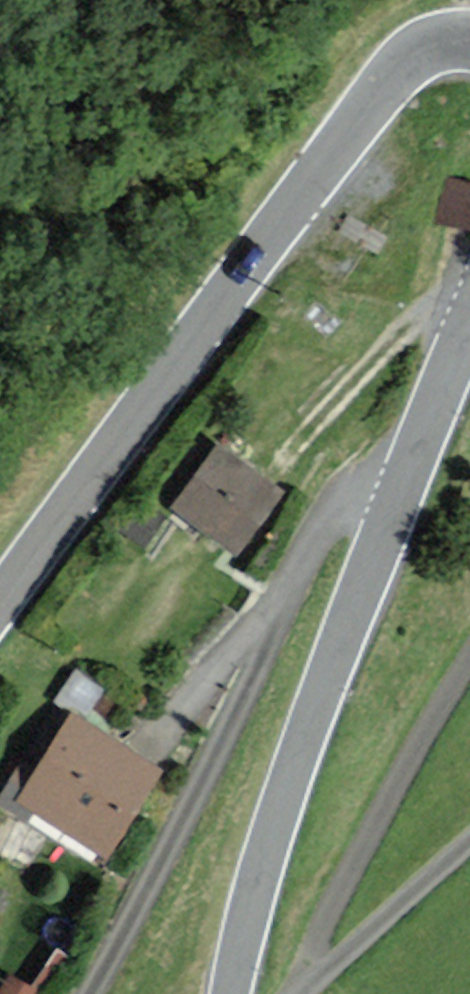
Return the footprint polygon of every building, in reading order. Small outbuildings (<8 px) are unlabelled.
[(450,181),(440,217),(469,225),(469,224),(469,186),(450,181)] [(283,492),(218,445),(174,507),(238,554),(283,492)] [(158,770),(72,717),(21,799),(107,852),(158,770)]
